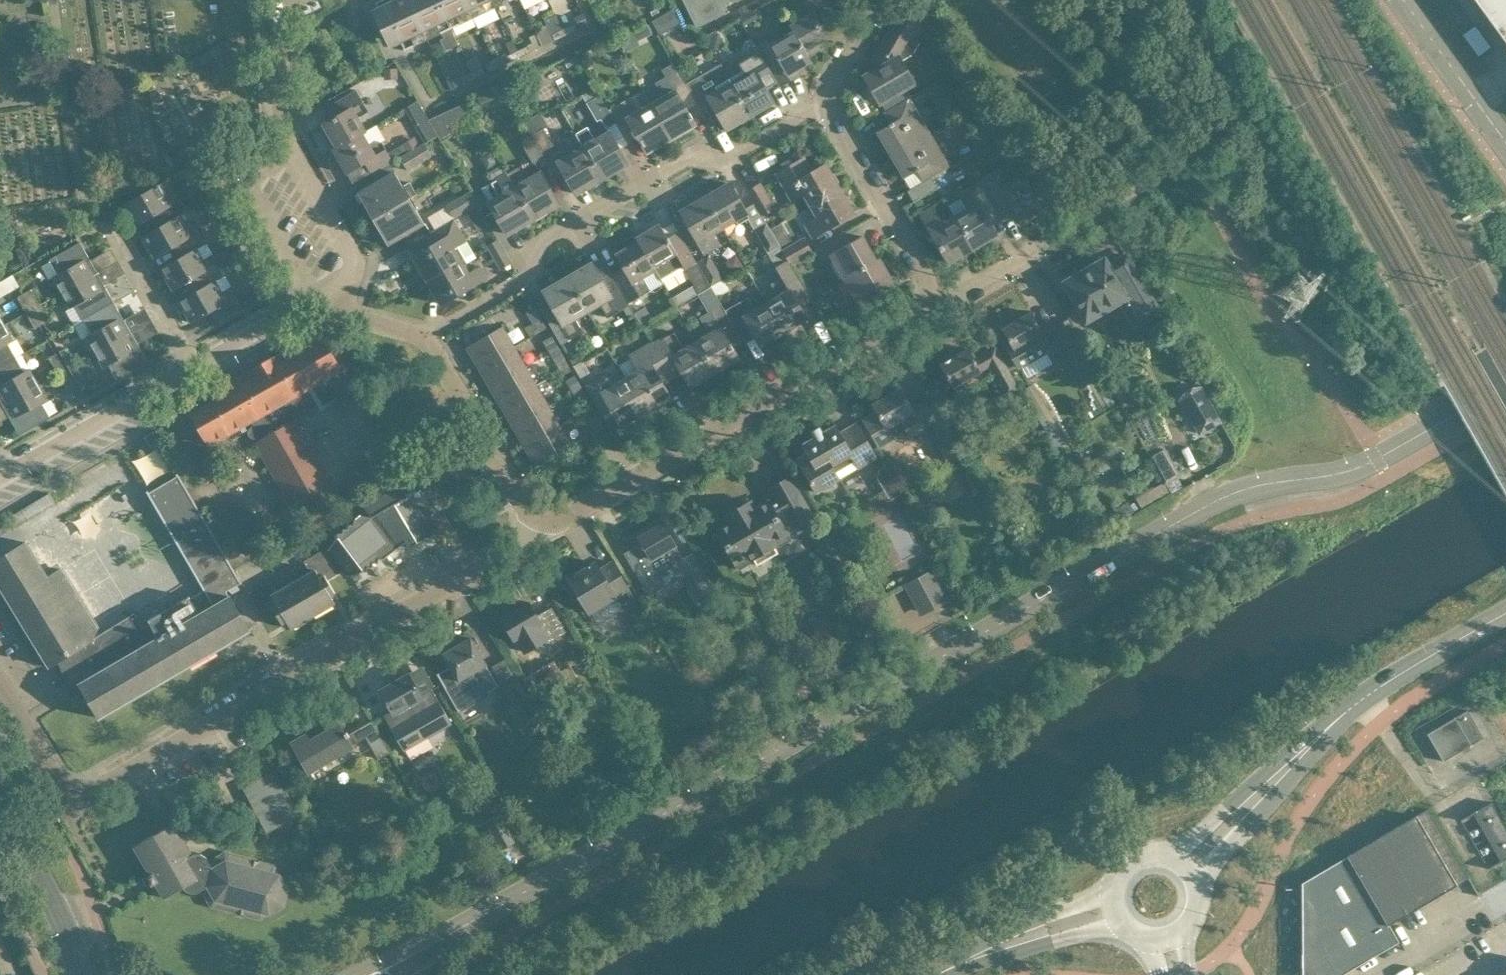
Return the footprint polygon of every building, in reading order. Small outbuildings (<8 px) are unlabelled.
[(376,2),(379,9),(390,33),(392,33),(391,31),(395,29),(401,42),(405,50),(415,45),(427,40),(442,33),(444,37),(440,39),(446,50),(459,44),(451,28),(461,24),(487,11),(496,7),(510,1),(511,0),(380,0),(376,2)] [(698,25),(723,13),(719,5),(730,0),(686,0),(698,25)] [(793,30),(809,55),(814,53),(811,48),(830,37),(815,12),(832,2),(845,9),(850,0),(810,0),(802,4),(808,15),(790,25),(793,30)] [(1505,43),(1505,0),(1475,0),(1505,43)] [(741,15),(740,16),(745,25),(752,21),(747,12),(741,15)] [(879,67),(864,76),(880,103),(888,98),(893,95),(894,97),(898,94),(897,93),(903,89),(915,82),(903,63),(901,59),(913,53),(920,40),(915,37),(922,25),(919,22),(901,12),(874,60),(875,63),(876,62),(879,67)] [(556,14),(545,19),(548,25),(552,34),(555,40),(577,30),(574,24),(563,29),(556,14)] [(583,14),(575,18),(580,28),(588,25),(583,14)] [(716,30),(705,36),(712,49),(720,44),(722,39),(716,30)] [(756,45),(758,48),(772,73),(780,87),(792,80),(789,75),(812,61),(809,55),(793,30),(771,44),(767,38),(756,45)] [(528,45),(507,55),(510,62),(531,52),(528,45)] [(758,48),(724,68),(723,68),(751,115),(774,102),(761,79),(772,73),(758,48)] [(490,71),(510,62),(507,55),(506,52),(493,58),(494,59),(486,63),(490,71)] [(664,96),(652,103),(672,138),(696,124),(692,117),(693,117),(690,111),(689,112),(682,101),(692,95),(693,94),(686,84),(674,63),(664,69),(668,76),(656,82),(664,96)] [(721,63),(686,84),(693,94),(692,95),(701,109),(702,109),(712,103),(727,129),(751,115),(723,68),(724,68),(721,63)] [(461,77),(464,83),(485,73),(483,67),(461,77)] [(398,68),(385,69),(385,80),(399,79),(398,68)] [(336,146),(364,132),(368,129),(360,116),(369,110),(357,89),(327,107),(334,118),(323,124),(336,146)] [(601,118),(607,127),(616,122),(609,110),(600,94),(588,101),(598,119),(601,118)] [(632,97),(609,110),(616,122),(629,144),(629,143),(624,135),(634,129),(640,140),(639,141),(642,146),(643,146),(647,152),(672,138),(652,103),(640,110),(632,97)] [(910,98),(908,98),(884,112),(884,113),(891,110),(896,120),(878,130),(892,154),(929,132),(910,98)] [(418,101),(406,108),(420,132),(425,141),(438,134),(430,119),(429,120),(418,101)] [(458,105),(430,119),(438,134),(438,135),(438,134),(442,141),(455,133),(452,126),(473,114),(466,102),(460,105),(458,105)] [(576,132),(602,178),(628,163),(609,131),(596,139),(588,125),(576,132)] [(531,134),(533,138),(547,161),(556,156),(551,147),(555,145),(544,126),(531,134)] [(373,147),(364,132),(336,146),(333,148),(347,172),(366,161),(372,173),(393,161),(393,160),(408,151),(404,143),(389,152),(382,141),(373,147)] [(576,193),(602,178),(576,132),(564,139),(572,153),(558,162),(576,193)] [(923,180),(924,181),(931,176),(948,167),(929,132),(892,154),(905,177),(923,166),(929,177),(923,180)] [(425,141),(426,142),(438,135),(438,134),(425,141)] [(415,137),(404,143),(408,151),(415,147),(420,144),(415,137)] [(539,166),(547,161),(533,138),(524,143),(534,161),(535,160),(539,166)] [(425,142),(426,142),(425,141),(420,144),(415,147),(416,147),(409,151),(408,151),(393,160),(393,161),(401,156),(409,170),(433,156),(425,142)] [(1036,159),(1035,160),(1033,156),(1024,161),(1026,165),(1025,166),(1028,171),(1008,183),(1000,170),(981,181),(995,205),(1002,219),(1004,218),(1001,213),(1013,207),(1020,220),(1047,204),(1042,195),(1053,188),(1036,159)] [(813,203),(839,188),(826,164),(812,172),(804,158),(778,173),(792,198),(805,190),(813,203)] [(489,202),(497,216),(507,233),(534,218),(508,173),(504,166),(500,166),(489,172),(488,176),(491,182),(482,188),(490,202),(489,202)] [(519,166),(508,173),(534,218),(559,203),(541,172),(527,180),(519,166)] [(376,182),(359,192),(373,218),(410,197),(417,193),(410,182),(404,185),(395,171),(376,182)] [(937,187),(931,176),(924,181),(908,191),(914,201),(937,187)] [(967,209),(954,216),(973,248),(997,233),(985,210),(995,205),(981,181),(958,193),(967,209)] [(172,203),(161,183),(125,203),(137,225),(156,214),(162,224),(163,225),(179,216),(188,211),(181,198),(172,203)] [(730,183),(706,197),(723,228),(737,220),(739,224),(750,218),(730,183)] [(774,208),(760,183),(748,189),(763,215),(774,208)] [(853,213),(839,188),(813,203),(820,216),(808,224),(814,235),(853,213)] [(471,191),(448,204),(449,206),(455,216),(455,217),(467,210),(478,204),(471,191)] [(373,218),(374,219),(378,217),(384,227),(380,229),(389,244),(426,223),(410,197),(373,218)] [(723,228),(706,197),(681,211),(706,255),(719,248),(711,235),(723,228)] [(478,204),(467,210),(472,220),(484,213),(478,204)] [(942,223),(934,208),(922,215),(939,245),(938,246),(940,250),(942,249),(949,262),(973,248),(954,216),(942,223)] [(163,225),(162,224),(143,235),(155,257),(175,246),(181,257),(197,249),(206,244),(194,222),(185,227),(179,216),(163,225)] [(454,218),(442,225),(424,235),(426,237),(432,233),(437,242),(414,256),(429,281),(462,261),(455,249),(468,241),(454,218)] [(767,222),(755,230),(767,252),(769,254),(781,246),(767,222)] [(637,237),(636,237),(638,240),(639,241),(641,246),(655,268),(657,272),(663,282),(675,275),(686,269),(687,270),(700,294),(702,293),(711,287),(698,264),(689,248),(679,231),(668,237),(660,223),(637,237)] [(835,259),(845,278),(876,259),(862,235),(852,241),(846,231),(814,249),(824,265),(835,259)] [(613,274),(616,280),(617,280),(630,303),(651,291),(644,279),(657,272),(655,268),(641,246),(639,241),(638,240),(636,237),(637,237),(635,234),(623,241),(627,247),(615,254),(623,268),(626,272),(615,278),(613,274)] [(488,246),(491,251),(501,269),(513,262),(500,239),(488,246)] [(789,260),(791,263),(810,252),(803,240),(784,251),(789,260)] [(49,279),(53,276),(62,293),(98,273),(98,272),(115,263),(114,262),(98,272),(81,241),(49,259),(50,262),(42,266),(49,279)] [(181,257),(161,268),(174,290),(193,279),(199,289),(200,291),(216,281),(225,276),(221,269),(212,254),(203,259),(197,249),(181,257)] [(737,254),(725,261),(731,272),(743,265),(737,254)] [(1105,259),(1065,282),(1087,319),(1121,300),(1129,313),(1135,324),(1157,311),(1159,310),(1127,255),(1125,256),(1109,266),(1105,259)] [(711,257),(698,264),(711,287),(724,280),(711,257)] [(879,257),(876,259),(845,278),(854,293),(840,301),(851,320),(885,301),(879,291),(894,282),(879,257)] [(781,296),(767,304),(784,332),(807,318),(797,301),(808,294),(818,312),(819,311),(791,263),(789,260),(778,267),(784,277),(774,283),(781,296)] [(462,261),(429,281),(442,303),(465,290),(475,284),(488,277),(481,265),(469,272),(462,261)] [(592,262),(569,276),(589,312),(601,305),(608,317),(624,308),(630,305),(631,304),(630,303),(617,280),(616,280),(606,286),(592,262)] [(232,263),(221,269),(225,276),(236,270),(232,263)] [(115,303),(98,273),(62,293),(71,308),(75,306),(84,320),(115,303)] [(576,319),(589,312),(569,276),(544,291),(556,312),(546,318),(562,345),(584,332),(576,319)] [(200,291),(199,289),(180,300),(192,322),(211,311),(218,323),(243,308),(231,286),(221,291),(216,281),(200,291)] [(23,294),(32,310),(41,305),(31,289),(23,294)] [(18,297),(27,313),(32,310),(23,294),(18,297)] [(725,311),(736,330),(739,334),(750,327),(761,345),(784,332),(767,304),(757,310),(749,297),(725,311)] [(86,336),(95,353),(132,333),(132,332),(148,322),(148,321),(131,331),(115,303),(84,320),(91,334),(86,336)] [(41,305),(32,310),(40,325),(49,320),(41,305)] [(710,334),(697,342),(714,372),(739,358),(726,335),(736,330),(725,311),(722,305),(700,317),(710,334)] [(536,307),(528,311),(536,324),(540,332),(548,327),(543,319),(536,307)] [(40,325),(32,310),(27,313),(35,328),(40,325)] [(1043,333),(1041,329),(1031,312),(1003,328),(1013,345),(1008,348),(1018,367),(1051,348),(1043,333)] [(1069,318),(1054,327),(1068,350),(1065,352),(1085,386),(1089,384),(1096,379),(1101,376),(1102,376),(1083,343),(1069,318)] [(5,325),(0,328),(0,368),(18,358),(10,343),(14,341),(5,325)] [(469,347),(480,367),(514,347),(502,326),(467,347),(468,348),(469,347)] [(299,517),(322,505),(339,494),(295,420),(351,387),(319,331),(228,383),(232,391),(192,414),(202,431),(209,443),(252,419),(254,424),(251,426),(250,427),(249,428),(249,430),(249,433),(250,434),(251,436),(252,437),(253,438),(255,438),(256,439),(257,439),(258,438),(259,440),(257,441),(299,517)] [(149,362),(132,333),(95,353),(104,368),(110,365),(118,379),(149,362)] [(653,342),(672,375),(681,370),(691,386),(714,372),(697,342),(684,350),(674,333),(656,343),(654,341),(653,342)] [(545,340),(551,351),(559,347),(552,335),(545,340)] [(640,372),(628,379),(646,412),(671,397),(657,374),(666,369),(672,379),(673,378),(671,376),(672,375),(653,342),(631,355),(640,372)] [(60,351),(69,367),(76,363),(67,347),(60,351)] [(514,347),(480,367),(492,386),(526,366),(514,347)] [(558,363),(566,359),(559,347),(551,351),(558,363)] [(1021,389),(1007,368),(996,347),(975,359),(969,348),(941,364),(946,372),(940,376),(948,390),(982,370),(981,370),(990,365),(1007,396),(1021,389)] [(59,373),(65,369),(56,353),(50,357),(59,373)] [(0,405),(0,406),(3,405),(39,384),(37,382),(30,369),(22,355),(18,358),(0,368),(0,399),(2,404),(0,405)] [(583,360),(573,365),(581,377),(590,372),(583,360)] [(76,363),(69,367),(78,382),(85,379),(76,363)] [(492,386),(503,406),(537,386),(526,366),(492,386)] [(65,369),(59,373),(67,388),(74,384),(65,369)] [(585,385),(592,397),(608,424),(609,424),(599,407),(608,401),(615,414),(614,414),(617,418),(618,418),(622,426),(646,412),(628,379),(615,387),(607,373),(585,385)] [(568,380),(574,392),(582,387),(575,376),(568,380)] [(1060,450),(1074,442),(1038,380),(1024,388),(1060,450)] [(47,400),(39,384),(3,405),(20,435),(51,417),(42,402),(47,400)] [(537,386),(503,406),(514,425),(549,405),(537,386)] [(1200,433),(1221,421),(1201,386),(1180,398),(1200,433)] [(589,399),(582,387),(574,392),(581,403),(589,399)] [(915,412),(900,387),(873,403),(878,411),(864,419),(880,447),(894,438),(888,427),(902,419),(912,436),(924,429),(914,412),(915,412)] [(514,425),(526,445),(560,425),(549,405),(514,425)] [(943,414),(931,422),(943,442),(937,445),(947,460),(964,450),(943,414)] [(605,427),(598,416),(591,420),(597,432),(605,427)] [(877,457),(857,423),(840,433),(835,425),(824,432),(820,426),(811,431),(814,437),(803,444),(807,452),(797,458),(811,481),(809,481),(811,484),(812,484),(817,491),(820,489),(826,491),(835,486),(836,480),(877,457)] [(560,425),(526,445),(537,465),(536,465),(536,466),(572,446),(560,425)] [(154,431),(145,436),(151,446),(160,441),(154,431)] [(1164,449),(1151,457),(1161,475),(1174,467),(1164,449)] [(1071,450),(1063,455),(1068,464),(1077,459),(1071,450)] [(902,492),(886,465),(879,469),(877,477),(890,500),(902,492)] [(150,621),(151,622),(144,627),(135,612),(101,633),(97,626),(90,630),(88,626),(94,622),(62,569),(48,577),(48,576),(47,577),(37,561),(38,561),(37,559),(37,560),(27,544),(28,543),(27,542),(0,558),(0,583),(49,664),(48,665),(49,666),(58,661),(78,694),(73,697),(74,698),(85,691),(101,718),(102,717),(101,715),(248,630),(249,632),(251,631),(230,595),(229,595),(227,591),(230,589),(233,593),(240,589),(238,585),(242,582),(178,472),(176,473),(178,475),(150,492),(149,490),(147,491),(205,590),(190,598),(191,597),(190,596),(173,606),(171,603),(165,607),(166,609),(149,620),(149,621),(150,621)] [(337,536),(329,549),(340,563),(345,570),(349,575),(363,570),(368,571),(368,570),(367,569),(368,566),(373,567),(373,565),(373,562),(379,563),(379,561),(378,561),(379,558),(384,558),(407,541),(415,537),(418,542),(434,533),(411,494),(413,494),(401,475),(384,484),(358,499),(365,510),(359,514),(353,519),(352,523),(348,523),(348,528),(343,527),(343,533),(337,532),(337,536)] [(812,517),(789,477),(772,487),(780,501),(772,505),(770,501),(755,510),(750,501),(727,514),(732,523),(718,531),(735,561),(736,561),(740,568),(755,560),(756,559),(758,564),(780,552),(777,547),(791,539),(787,532),(786,530),(794,525),(795,527),(812,517)] [(1181,487),(1194,479),(1190,477),(1181,482),(1181,487)] [(1129,501),(1115,509),(1121,519),(1135,512),(1129,501)] [(630,549),(624,552),(649,595),(664,586),(657,574),(684,558),(683,557),(663,523),(639,537),(642,541),(630,549)] [(277,592),(271,580),(251,591),(250,591),(249,591),(264,617),(265,616),(265,615),(275,610),(282,623),(287,620),(291,627),(290,627),(291,628),(336,602),(335,601),(331,595),(336,592),(328,579),(338,573),(338,574),(339,573),(325,548),(323,548),(324,549),(304,560),(311,572),(277,592)] [(588,611),(606,600),(609,604),(617,599),(621,605),(634,597),(612,561),(600,569),(596,562),(568,578),(571,582),(565,585),(574,599),(579,596),(588,611)] [(705,563),(690,572),(711,607),(726,599),(705,563)] [(935,607),(947,601),(932,573),(920,580),(918,577),(906,583),(921,610),(933,604),(935,607)] [(529,602),(502,618),(512,635),(515,640),(521,650),(534,642),(554,631),(556,635),(567,629),(560,620),(552,606),(542,612),(543,613),(538,616),(529,602)] [(451,667),(440,673),(448,687),(447,687),(461,711),(474,703),(465,688),(481,678),(488,690),(487,691),(488,692),(499,685),(490,670),(486,664),(487,664),(471,637),(444,653),(451,667)] [(560,671),(554,661),(523,679),(527,687),(535,700),(567,682),(576,676),(570,665),(560,671)] [(392,710),(389,712),(390,712),(385,715),(392,728),(391,728),(404,752),(452,724),(432,689),(421,695),(409,673),(380,689),(386,699),(385,700),(386,704),(388,703),(392,710)] [(517,678),(503,686),(532,735),(546,727),(517,678)] [(1484,737),(1468,709),(1428,733),(1444,761),(1484,737)] [(390,752),(382,738),(372,721),(349,734),(347,731),(345,732),(340,722),(311,739),(307,733),(291,742),(301,759),(309,772),(353,746),(352,745),(366,737),(379,758),(390,752)] [(299,816),(275,770),(243,787),(267,833),(299,816)] [(1502,860),(1505,858),(1505,826),(1492,802),(1474,812),(1488,836),(1502,860)] [(1390,924),(1469,878),(1429,808),(1348,856),(1350,858),(1306,884),(1306,974),(1307,974),(1335,974),(1398,938),(1390,924)] [(184,887),(185,889),(191,892),(198,892),(202,889),(212,905),(261,918),(285,905),(289,889),(275,865),(226,852),(210,861),(207,856),(201,853),(195,853),(192,854),(172,818),(161,824),(164,829),(135,846),(151,873),(147,876),(152,885),(157,883),(165,897),(184,887)]
